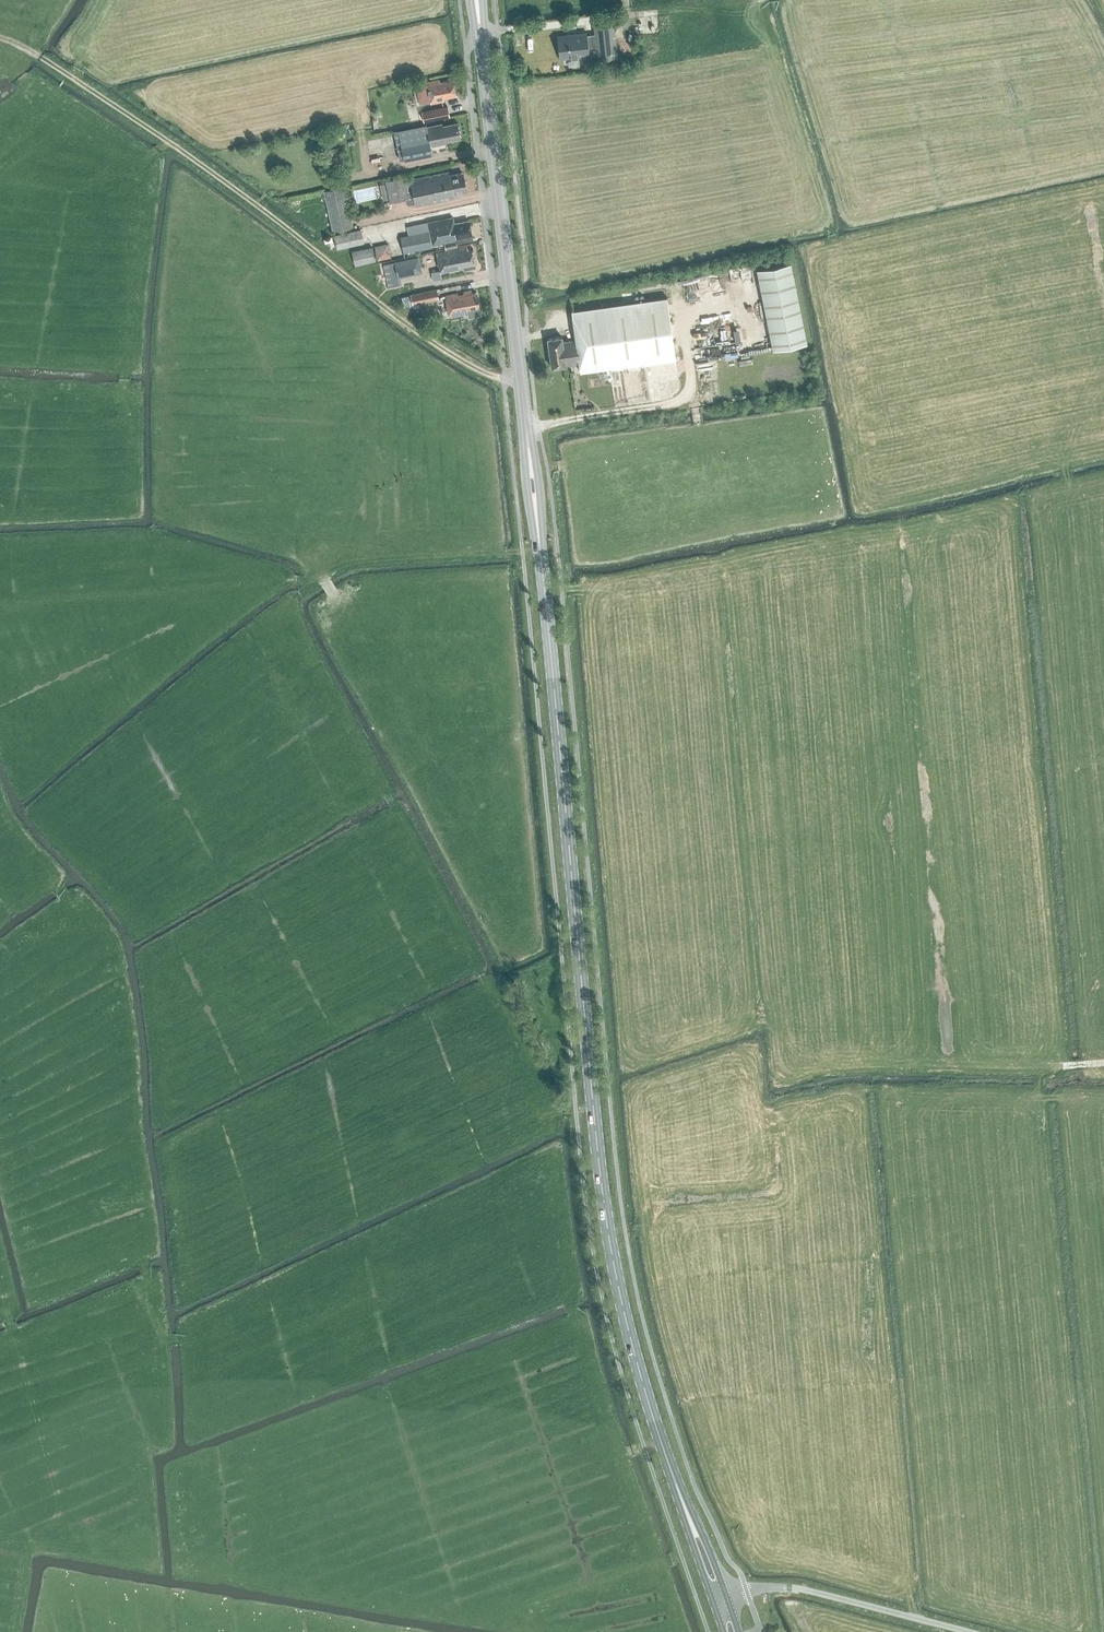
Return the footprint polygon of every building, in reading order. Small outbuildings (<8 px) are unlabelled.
[(586,32),(557,36),(559,60),(589,56),(589,54),(597,53),(598,59),(617,57),(613,22),(594,24),(595,34),(587,35),(586,32)] [(456,96),(453,79),(440,82),(439,79),(426,82),(426,83),(415,86),(419,104),(431,101),(431,104),(444,101),(443,98),(456,96)] [(431,110),(434,120),(451,115),(449,106),(431,110)] [(460,138),(457,123),(442,126),(442,124),(427,127),(426,124),(394,131),(399,160),(432,153),(431,146),(441,144),(440,142),(460,138)] [(328,152),(330,163),(337,161),(335,151),(328,152)] [(386,183),(389,199),(390,202),(413,197),(415,206),(454,197),(453,194),(466,192),(462,173),(450,175),(449,172),(410,180),(405,181),(404,176),(385,180),(386,183)] [(352,225),(344,187),(324,191),(332,230),(352,225)] [(415,254),(414,250),(432,246),(431,245),(444,243),(445,249),(457,247),(456,242),(472,239),(468,220),(454,223),(453,217),(407,226),(408,235),(400,236),(403,252),(407,251),(408,255),(415,254)] [(364,243),(360,230),(334,235),(337,249),(364,243)] [(376,261),(372,246),(351,251),(354,265),(376,261)] [(467,250),(467,247),(436,253),(439,270),(431,272),(433,281),(441,279),(440,274),(475,267),(472,249),(467,250)] [(422,273),(418,257),(394,262),(383,265),(388,287),(399,285),(397,278),(422,273)] [(806,343),(790,268),(789,263),(756,269),(757,274),(773,350),(806,343)] [(438,299),(436,289),(410,294),(411,295),(400,297),(404,306),(438,299)] [(458,295),(458,293),(445,296),(449,317),(468,313),(468,312),(480,309),(476,293),(472,294),(471,290),(463,292),(464,294),(458,295)] [(674,357),(665,297),(571,310),(576,340),(562,342),(561,337),(547,339),(551,368),(565,365),(578,363),(580,371),(674,357)] [(694,408),(697,421),(704,420),(701,407),(694,408)]
